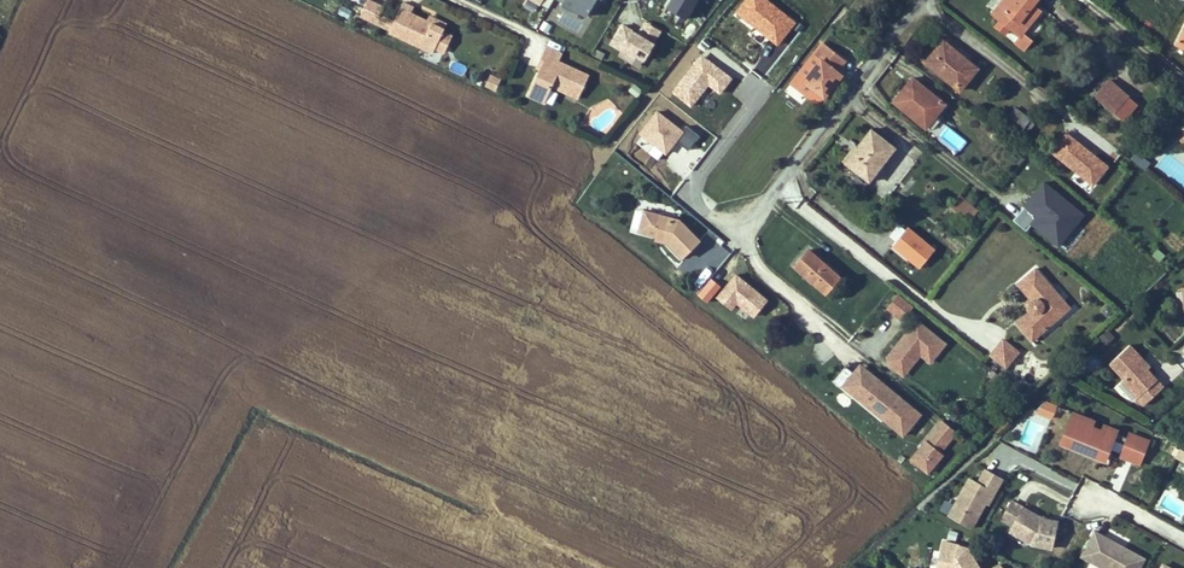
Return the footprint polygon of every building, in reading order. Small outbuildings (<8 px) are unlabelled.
[(369,0),(368,0),(360,16),(377,23),(380,15),(384,7),(369,0)] [(526,0),(522,8),(533,14),(537,6),(526,0)] [(591,18),(601,0),(561,0),(591,18)] [(669,6),(689,18),(699,0),(673,0),(669,6)] [(767,0),(746,0),(739,8),(758,22),(755,26),(770,38),(773,34),(780,41),(795,22),(767,0)] [(1037,0),(1003,0),(993,13),(1001,19),(996,26),(1005,34),(1011,27),(1020,35),(1022,33),(1027,27),(1024,25),(1031,17),(1034,19),(1040,11),(1032,5),(1037,0)] [(444,28),(428,21),(411,13),(414,7),(403,2),(394,22),(390,30),(389,32),(433,53),(435,48),(444,52),(451,36),(443,32),(445,28),(444,28)] [(758,22),(739,8),(737,12),(755,26),(758,22)] [(394,22),(380,15),(377,23),(390,30),(394,22)] [(444,28),(446,23),(430,16),(428,21),(444,28)] [(1027,27),(1034,19),(1031,17),(1024,25),(1027,27)] [(664,32),(644,20),(638,32),(626,25),(614,44),(638,58),(641,53),(649,57),(664,32)] [(1032,41),(1022,33),(1020,35),(1015,41),(1025,50),(1032,41)] [(773,34),(770,38),(778,44),(780,41),(773,34)] [(955,50),(943,40),(941,43),(953,53),(955,50)] [(837,71),(845,61),(823,43),(814,54),(821,59),(804,81),(825,97),(842,75),(837,71)] [(977,68),(955,50),(953,53),(941,43),(926,62),(960,90),(968,80),(973,73),(977,68)] [(558,61),(562,54),(547,47),(543,54),(558,61)] [(589,75),(558,61),(543,54),(539,63),(543,65),(529,95),(544,102),(553,83),(579,96),(589,75)] [(701,57),(673,91),(691,106),(698,97),(696,96),(707,82),(720,92),(731,78),(717,67),(714,68),(701,57)] [(451,62),(450,71),(465,73),(466,64),(451,62)] [(970,82),(976,75),(973,73),(968,80),(970,82)] [(496,90),(501,80),(490,75),(485,85),(496,90)] [(926,128),(945,104),(913,77),(893,101),(926,128)] [(1128,96),(1110,80),(1096,96),(1114,112),(1128,96)] [(579,96),(553,83),(552,86),(578,98),(579,96)] [(642,90),(634,84),(629,90),(637,97),(642,90)] [(688,150),(700,136),(687,126),(682,131),(657,111),(640,133),(666,153),(672,145),(670,143),(674,139),(676,140),(688,150)] [(866,186),(896,148),(872,129),(858,146),(855,144),(842,160),(857,172),(854,177),(866,186)] [(1067,133),(1048,156),(1091,191),(1110,169),(1067,133)] [(1134,155),(1130,164),(1146,170),(1150,161),(1134,155)] [(1118,181),(1124,173),(1112,165),(1107,172),(1118,181)] [(866,186),(854,177),(851,180),(863,189),(866,186)] [(1026,231),(1032,224),(1059,245),(1084,214),(1044,182),(1034,194),(1039,198),(1034,205),(1029,201),(1013,220),(1026,231)] [(1039,198),(1034,194),(1029,201),(1034,205),(1039,198)] [(977,212),(959,195),(950,205),(968,222),(977,212)] [(700,240),(680,220),(645,211),(639,231),(657,236),(669,239),(668,242),(665,245),(680,260),(700,240)] [(889,235),(896,241),(906,230),(899,224),(889,235)] [(893,245),(920,268),(935,250),(908,227),(906,230),(896,241),(893,245)] [(840,277),(809,249),(794,266),(826,293),(840,277)] [(1070,308),(1036,268),(1018,284),(1030,299),(1032,300),(1030,302),(1029,304),(1030,307),(1031,310),(1016,322),(1032,340),(1070,308)] [(736,274),(718,297),(732,308),(737,302),(753,316),(767,300),(736,274)] [(698,295),(707,302),(721,286),(712,278),(698,295)] [(904,323),(914,306),(896,295),(886,313),(904,323)] [(946,343),(917,320),(912,326),(914,328),(914,331),(911,336),(907,333),(888,357),(888,363),(901,373),(906,366),(909,368),(921,354),(930,362),(946,343)] [(1100,338),(1106,345),(1114,337),(1108,330),(1100,338)] [(1018,352),(1003,340),(991,355),(1006,367),(1018,352)] [(1122,381),(1144,405),(1164,387),(1142,364),(1145,361),(1130,345),(1110,363),(1124,378),(1122,381)] [(1150,367),(1145,361),(1142,364),(1147,370),(1150,367)] [(877,378),(860,364),(857,368),(874,382),(877,378)] [(909,368),(906,366),(901,373),(904,375),(909,368)] [(921,414),(877,378),(874,382),(857,368),(853,373),(845,367),(833,381),(841,388),(843,386),(861,401),(864,397),(886,415),(883,419),(903,435),(921,414)] [(886,415),(864,397),(861,401),(843,386),(841,388),(882,421),(886,415)] [(1056,406),(1045,401),(1035,411),(1052,418),(1056,406)] [(1074,413),(1062,442),(1082,450),(1083,447),(1090,450),(1089,453),(1105,459),(1117,430),(1105,425),(1102,431),(1091,427),(1094,421),(1074,413)] [(940,452),(957,432),(943,420),(911,459),(928,473),(943,454),(940,452)] [(1130,433),(1121,456),(1139,463),(1148,440),(1130,433)] [(1175,457),(1183,462),(1183,451),(1180,449),(1175,457)] [(1003,482),(985,471),(977,484),(969,480),(949,517),(973,530),(987,504),(990,505),(1003,482)] [(948,511),(951,500),(943,498),(939,509),(948,511)] [(1002,519),(1013,525),(1023,508),(1012,501),(1002,519)] [(1042,518),(1023,508),(1013,525),(1012,527),(1033,539),(1032,544),(1051,548),(1057,521),(1042,518)] [(930,531),(925,524),(918,529),(923,536),(930,531)] [(1012,527),(1010,531),(1032,544),(1033,539),(1012,527)] [(1103,567),(1140,567),(1145,558),(1124,547),(1123,549),(1118,546),(1119,544),(1095,531),(1081,556),(1091,562),(1093,558),(1102,563),(1100,567),(1103,567)] [(998,550),(1003,540),(990,532),(984,542),(998,550)] [(968,547),(944,541),(938,567),(980,567),(968,547)] [(1102,563),(1093,558),(1091,562),(1100,567),(1102,563)]
